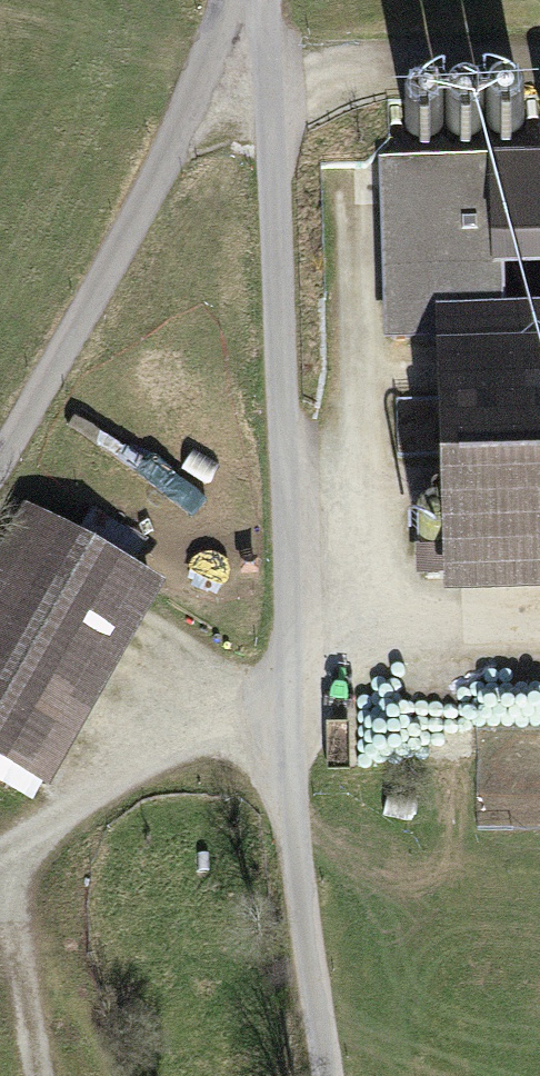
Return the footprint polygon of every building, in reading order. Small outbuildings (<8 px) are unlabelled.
[(434,342),(433,309),(502,307),(501,268),(539,267),(539,156),(378,161),(384,343),(434,342)] [(443,599),(539,596),(539,305),(502,307),(433,309),(434,342),(443,599)] [(50,792),(164,586),(22,507),(0,546),(0,764),(50,792)] [(439,549),(410,550),(411,578),(440,577),(439,549)]
